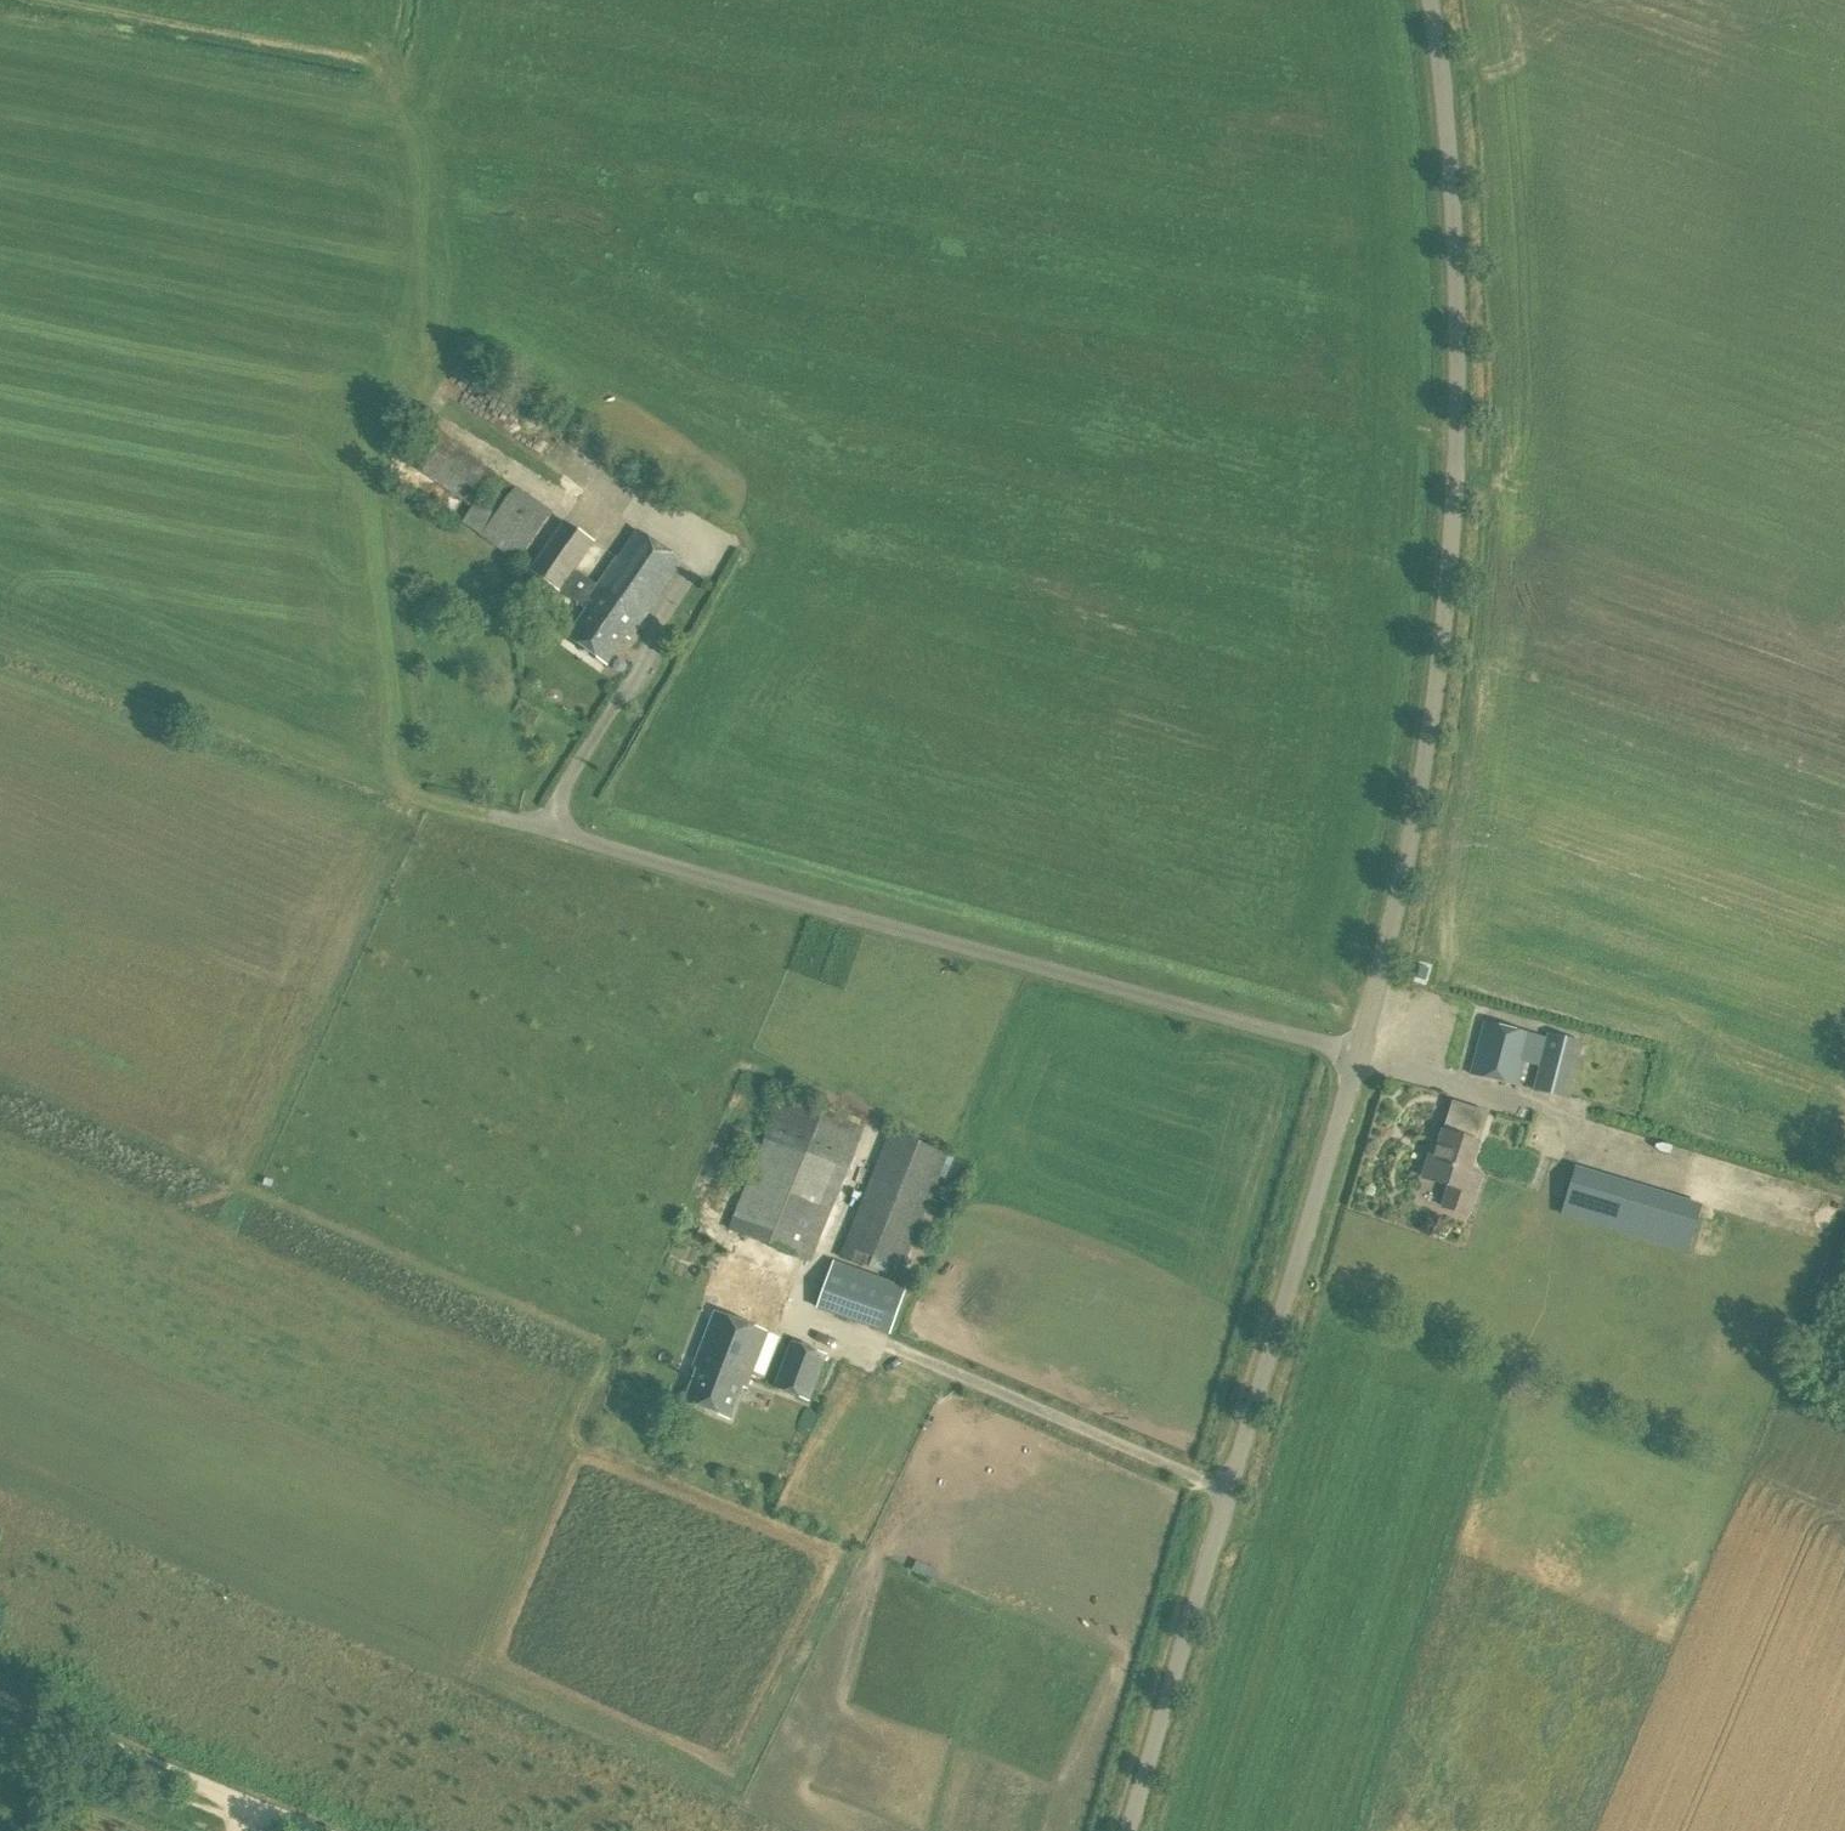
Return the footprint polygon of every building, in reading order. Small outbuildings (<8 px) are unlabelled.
[(523,487),(485,541),(506,555),(543,501),(523,487)] [(597,585),(574,569),(594,541),(562,519),(527,569),(585,609),(567,635),(607,663),(626,636),(629,639),(683,561),(636,528),(597,585)] [(1532,1033),(1483,1022),(1469,1075),(1519,1087),(1532,1033)] [(1583,1042),(1548,1033),(1533,1091),(1569,1100),(1583,1042)] [(726,1229),(811,1261),(864,1126),(780,1093),(764,1137),(726,1229)] [(1469,1170),(1488,1112),(1452,1100),(1442,1131),(1438,1130),(1422,1178),(1447,1186),(1441,1207),(1467,1215),(1480,1174),(1469,1170)] [(901,1268),(947,1153),(890,1131),(840,1256),(862,1265),(866,1254),(901,1268)] [(889,1335),(908,1286),(834,1258),(816,1307),(889,1335)] [(767,1332),(713,1311),(692,1367),(695,1368),(683,1400),(730,1417),(742,1385),(747,1386),(767,1332)] [(810,1401),(828,1354),(789,1340),(772,1386),(810,1401)]
